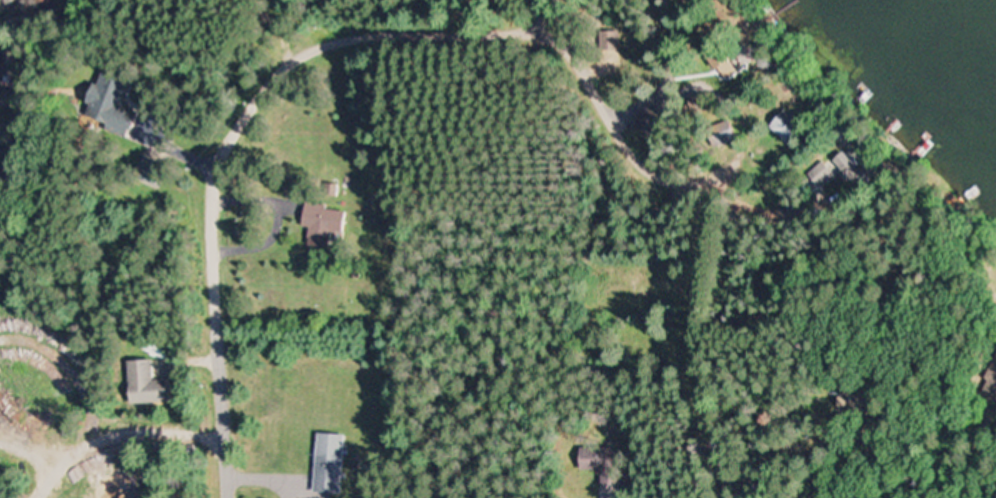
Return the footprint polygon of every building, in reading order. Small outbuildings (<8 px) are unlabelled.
[(619,49),(619,30),(597,30),(597,49),(619,49)] [(707,50),(712,66),(728,61),(723,46),(707,50)] [(133,109),(123,106),(132,79),(102,69),(97,85),(93,83),(80,119),(123,135),(133,109)] [(802,128),(783,109),(766,126),(786,145),(802,128)] [(712,149),(733,141),(725,122),(705,130),(712,149)] [(816,187),(833,178),(826,163),(808,172),(816,187)] [(836,175),(847,189),(870,170),(864,163),(857,169),(851,163),(836,175)] [(325,248),(328,230),(342,232),(345,209),(301,203),(298,226),(307,227),(305,245),(325,248)] [(163,379),(150,380),(149,360),(124,360),(125,403),(163,402),(163,379)] [(995,397),(995,365),(986,394),(995,397)] [(345,480),(346,434),(316,433),(315,491),(332,491),(332,480),(345,480)] [(619,449),(577,447),(577,471),(597,472),(597,485),(617,485),(619,449)]
